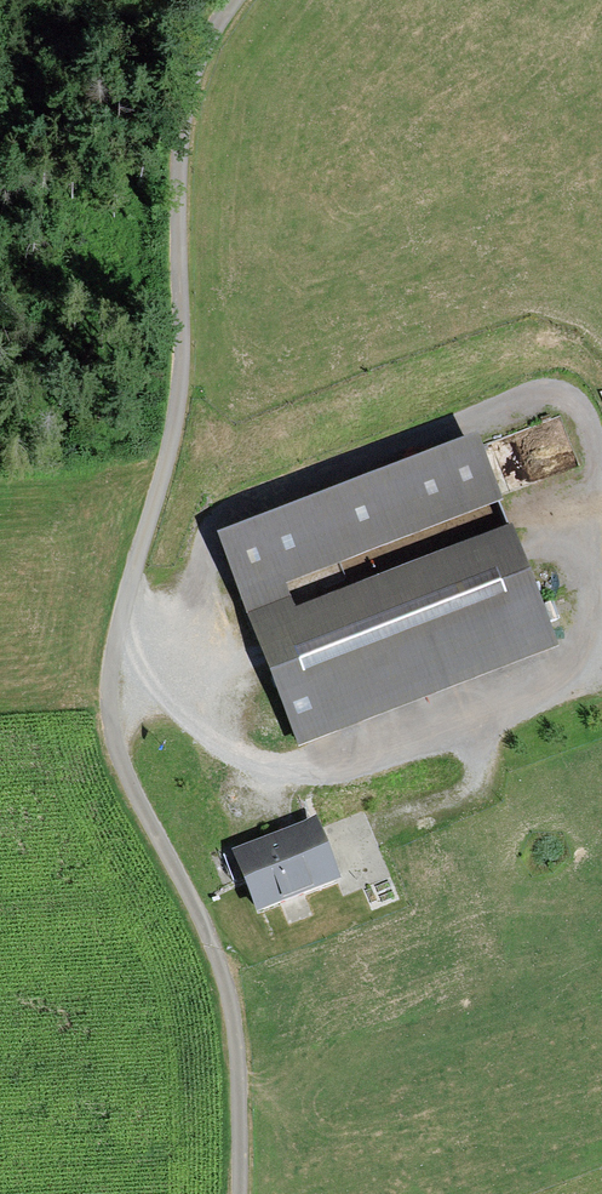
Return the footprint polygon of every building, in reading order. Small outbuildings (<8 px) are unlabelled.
[(476,448),(224,545),(301,742),(552,646),(508,532),(295,614),(285,586),(498,505),(476,448)] [(314,826),(238,856),(259,910),(335,881),(314,826)]
